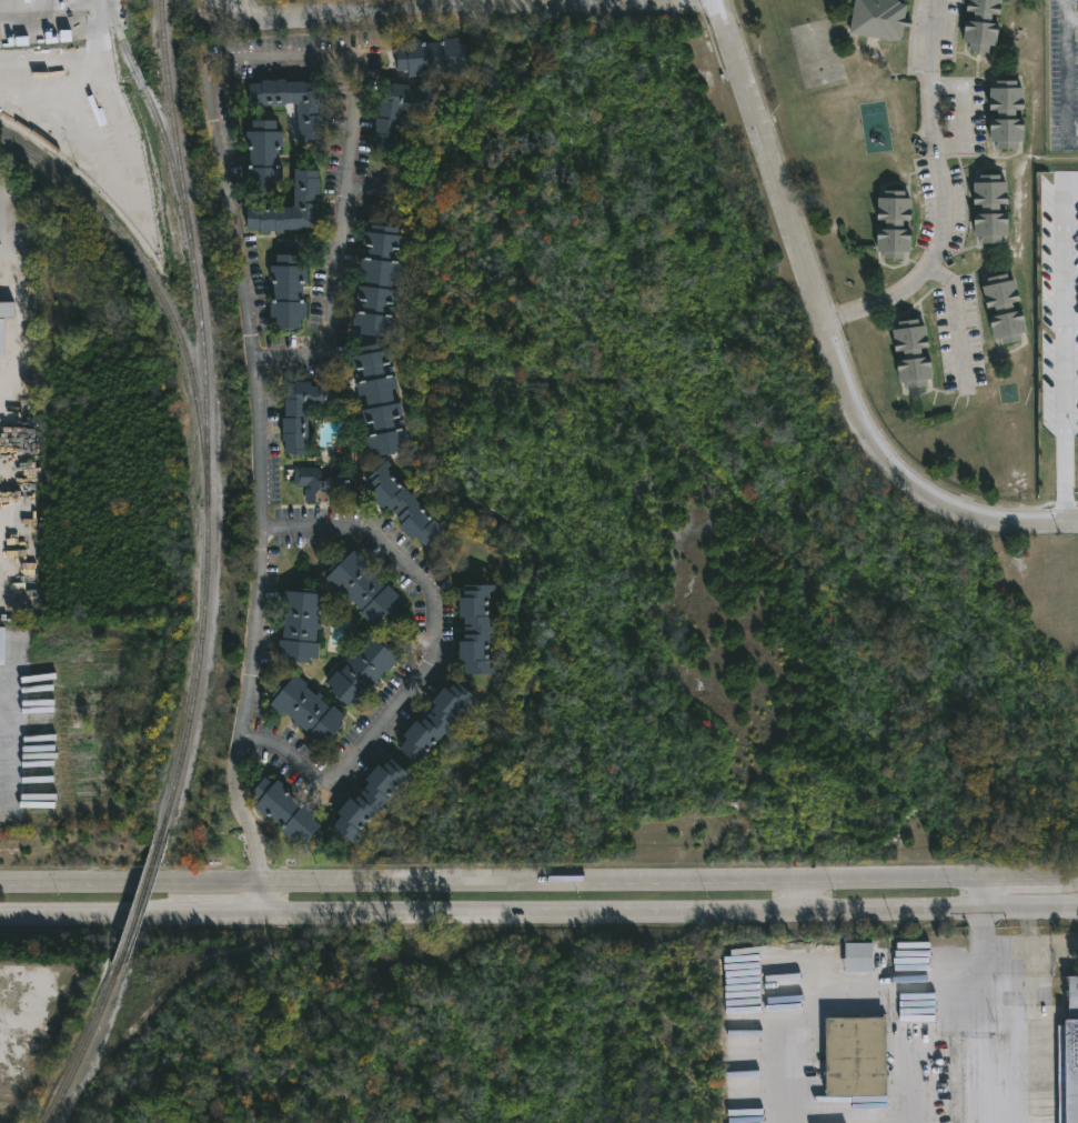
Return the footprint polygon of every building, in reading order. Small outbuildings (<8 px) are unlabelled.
[(846,32),(851,0),(896,0),(895,2),(903,3),(900,18),(907,19),(906,24),(900,24),(897,39),(846,32)] [(961,10),(962,0),(996,0),(995,13),(988,13),(987,21),(995,22),(990,46),(984,44),(984,52),(973,50),(973,53),(965,53),(966,50),(963,49),(964,42),(957,41),(960,19),(967,19),(968,11),(961,10)] [(461,36),(461,42),(473,42),(474,66),(462,66),(463,73),(410,76),(410,69),(399,70),(397,44),(407,43),(407,39),(461,36)] [(286,79),(286,82),(323,80),(324,102),(322,102),(323,140),(300,141),(298,102),(288,103),(288,104),(263,106),(263,103),(251,104),(250,83),(262,82),(262,79),(271,79),(271,80),(286,79)] [(1011,79),(1011,86),(1018,86),(1018,109),(1010,109),(1010,117),(1018,117),(1018,140),(1011,140),(1011,148),(991,147),(991,140),(986,140),(986,118),(994,118),(994,109),(985,109),(985,86),(991,86),(991,79),(1011,79)] [(414,84),(413,89),(422,89),(422,86),(446,88),(443,113),(404,110),(403,120),(404,120),(403,136),(405,136),(404,143),(401,143),(400,151),(394,151),(393,157),(380,156),(380,150),(376,150),(377,141),(374,141),(375,133),(376,133),(377,117),(380,117),(383,83),(394,84),(394,82),(414,84)] [(276,119),(276,130),(283,130),(284,147),(279,147),(279,166),(283,166),(283,195),(246,197),(246,167),(250,166),(250,149),(250,144),(244,144),(244,130),(253,130),(253,119),(276,119)] [(319,177),(319,192),(314,192),(314,201),(319,201),(318,227),(301,225),(301,229),(283,228),(283,231),(245,229),(246,201),(292,203),(294,167),(318,168),(318,177),(319,177)] [(996,174),(996,182),(1003,181),(1003,203),(995,203),(995,212),(1004,212),(1004,235),(996,235),(996,242),(977,242),(977,235),(970,235),(970,213),(978,213),(978,203),(969,204),(969,182),(976,182),(976,174),(996,174)] [(907,198),(906,220),(899,220),(898,229),(907,229),(906,252),(899,251),(899,259),(878,258),(878,251),(872,251),(873,229),(881,229),(881,219),(874,219),(874,197),(878,198),(879,190),(899,190),(899,198),(907,198)] [(399,225),(399,234),(405,234),(403,258),(400,258),(400,261),(402,261),(400,274),(394,274),(392,289),(400,290),(395,331),(389,330),(387,337),(360,333),(360,325),(354,324),(359,284),(365,284),(366,271),(360,270),(361,257),(364,257),(364,253),(362,253),(364,230),(372,230),(372,223),(399,225)] [(300,254),(299,265),(305,267),(305,282),(304,282),(304,318),(299,318),(299,329),(276,329),(276,318),(270,318),(271,301),(274,301),(274,283),(270,283),(271,265),(278,265),(278,244),(296,244),(296,254),(300,254)] [(1001,273),(1003,280),(1010,279),(1015,301),(1008,302),(1009,311),(1017,309),(1021,332),(1015,333),(1016,341),(997,344),(995,337),(988,338),(985,317),(993,314),(991,307),(983,308),(978,285),(984,284),(983,277),(1001,273)] [(18,318),(0,318),(0,303),(18,302),(18,318)] [(917,319),(917,325),(924,324),(927,347),(919,348),(920,357),(929,355),(931,379),(925,379),(925,387),(906,389),(905,382),(898,382),(896,360),(903,359),(903,350),(894,351),(891,329),(898,329),(897,321),(917,319)] [(384,342),(386,351),(391,350),(392,354),(394,353),(396,364),(394,365),(396,377),(399,375),(401,390),(394,391),(397,404),(403,403),(405,418),(397,419),(397,422),(405,420),(406,427),(402,428),(402,431),(407,430),(411,450),(379,457),(377,450),(371,451),(362,411),(369,410),(366,397),(360,398),(352,357),(359,355),(356,349),(384,342)] [(337,382),(337,384),(345,384),(345,412),(321,412),(321,410),(308,410),(309,455),(285,455),(285,442),(283,442),(283,418),(286,418),(286,383),(312,382),(312,387),(321,387),(321,382),(337,382)] [(393,477),(395,479),(396,477),(399,479),(397,480),(402,485),(403,483),(412,493),(415,490),(421,494),(416,498),(423,504),(421,507),(424,510),(426,509),(429,511),(427,513),(432,518),(433,517),(439,522),(443,519),(450,524),(425,547),(417,539),(414,541),(401,527),(404,522),(387,504),(383,509),(367,492),(372,488),(365,480),(387,459),(392,464),(387,468),(393,473),(392,474),(393,477)] [(343,468),(343,475),(356,475),(356,502),(308,502),(308,485),(296,485),(296,468),(343,468)] [(353,552),(377,578),(376,579),(386,589),(389,585),(401,598),(394,604),(405,615),(393,628),(387,622),(384,625),(381,622),(380,624),(375,620),(370,626),(359,614),(361,612),(352,603),(349,605),(345,601),(349,599),(339,589),(335,591),(324,580),(330,574),(326,571),(345,552),(349,555),(353,552)] [(496,584),(496,642),(490,642),(490,668),(495,669),(495,674),(465,674),(465,662),(460,662),(461,642),(465,642),(465,618),(460,618),(460,599),(465,599),(465,584),(496,584)] [(316,589),(315,593),(324,594),(321,629),(316,629),(315,643),(319,643),(318,660),(309,659),(309,663),(284,661),(284,656),(278,655),(279,640),(282,640),(283,626),(279,626),(280,620),(283,620),(285,606),(281,606),(283,591),(291,592),(291,586),(316,589)] [(370,631),(374,635),(376,632),(396,649),(394,651),(402,656),(391,671),(387,668),(380,678),(383,681),(379,686),(374,683),(366,692),(370,695),(359,710),(351,703),(349,705),(330,690),(333,685),(326,681),(337,668),(340,670),(347,661),(343,659),(349,652),(353,656),(362,646),(359,644),(370,631)] [(299,674),(311,685),(309,688),(318,695),(320,693),(347,718),(342,722),(349,728),(332,745),(328,740),(322,745),(300,725),(298,728),(293,723),(295,721),(285,712),(283,714),(271,703),(275,699),(272,695),(290,676),(293,680),(299,674)] [(461,684),(481,701),(477,705),(474,702),(469,709),(466,706),(465,708),(467,710),(465,713),(463,711),(459,715),(461,718),(459,721),(456,720),(455,721),(457,722),(451,730),(454,733),(451,738),(446,734),(440,741),(439,740),(437,742),(439,743),(436,746),(434,744),(431,749),(432,751),(430,753),(429,752),(426,754),(427,755),(419,765),(400,750),(409,740),(404,736),(417,721),(422,724),(437,706),(433,702),(445,688),(450,691),(459,681),(461,684)] [(391,759),(411,776),(402,786),(400,784),(397,785),(400,788),(397,790),(395,789),(392,793),(393,794),(389,799),(389,800),(383,806),(387,810),(383,814),(380,811),(369,823),(366,822),(362,826),(365,829),(362,831),(360,830),(359,831),(362,833),(356,839),(360,841),(355,846),(333,826),(342,816),(337,813),(350,799),(354,802),(370,784),(365,781),(380,765),(383,769),(391,759)] [(265,778),(273,784),(278,780),(298,796),(293,801),(300,806),(304,802),(316,813),(312,819),(322,826),(305,845),(298,839),(294,842),(281,831),(283,829),(269,815),(266,818),(254,808),(259,803),(250,795),(265,778)] [(867,971),(839,971),(840,942),(866,941),(867,971)] [(1064,974),(1077,974),(1077,1122),(1056,1122),(1056,1019),(1064,1017),(1064,974)] [(879,1095),(818,1096),(818,1016),(879,1016),(879,1095)]
